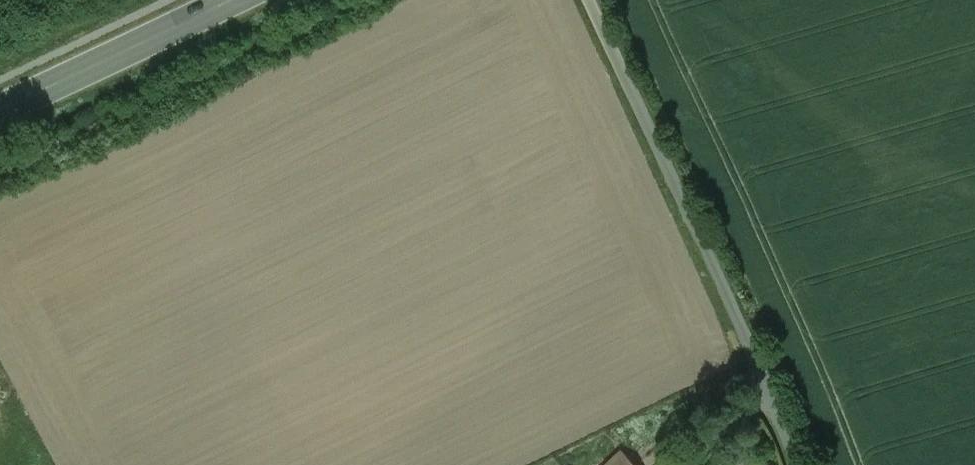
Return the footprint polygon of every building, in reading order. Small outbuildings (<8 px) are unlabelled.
[(623,451),(608,464),(636,464),(623,451)]
